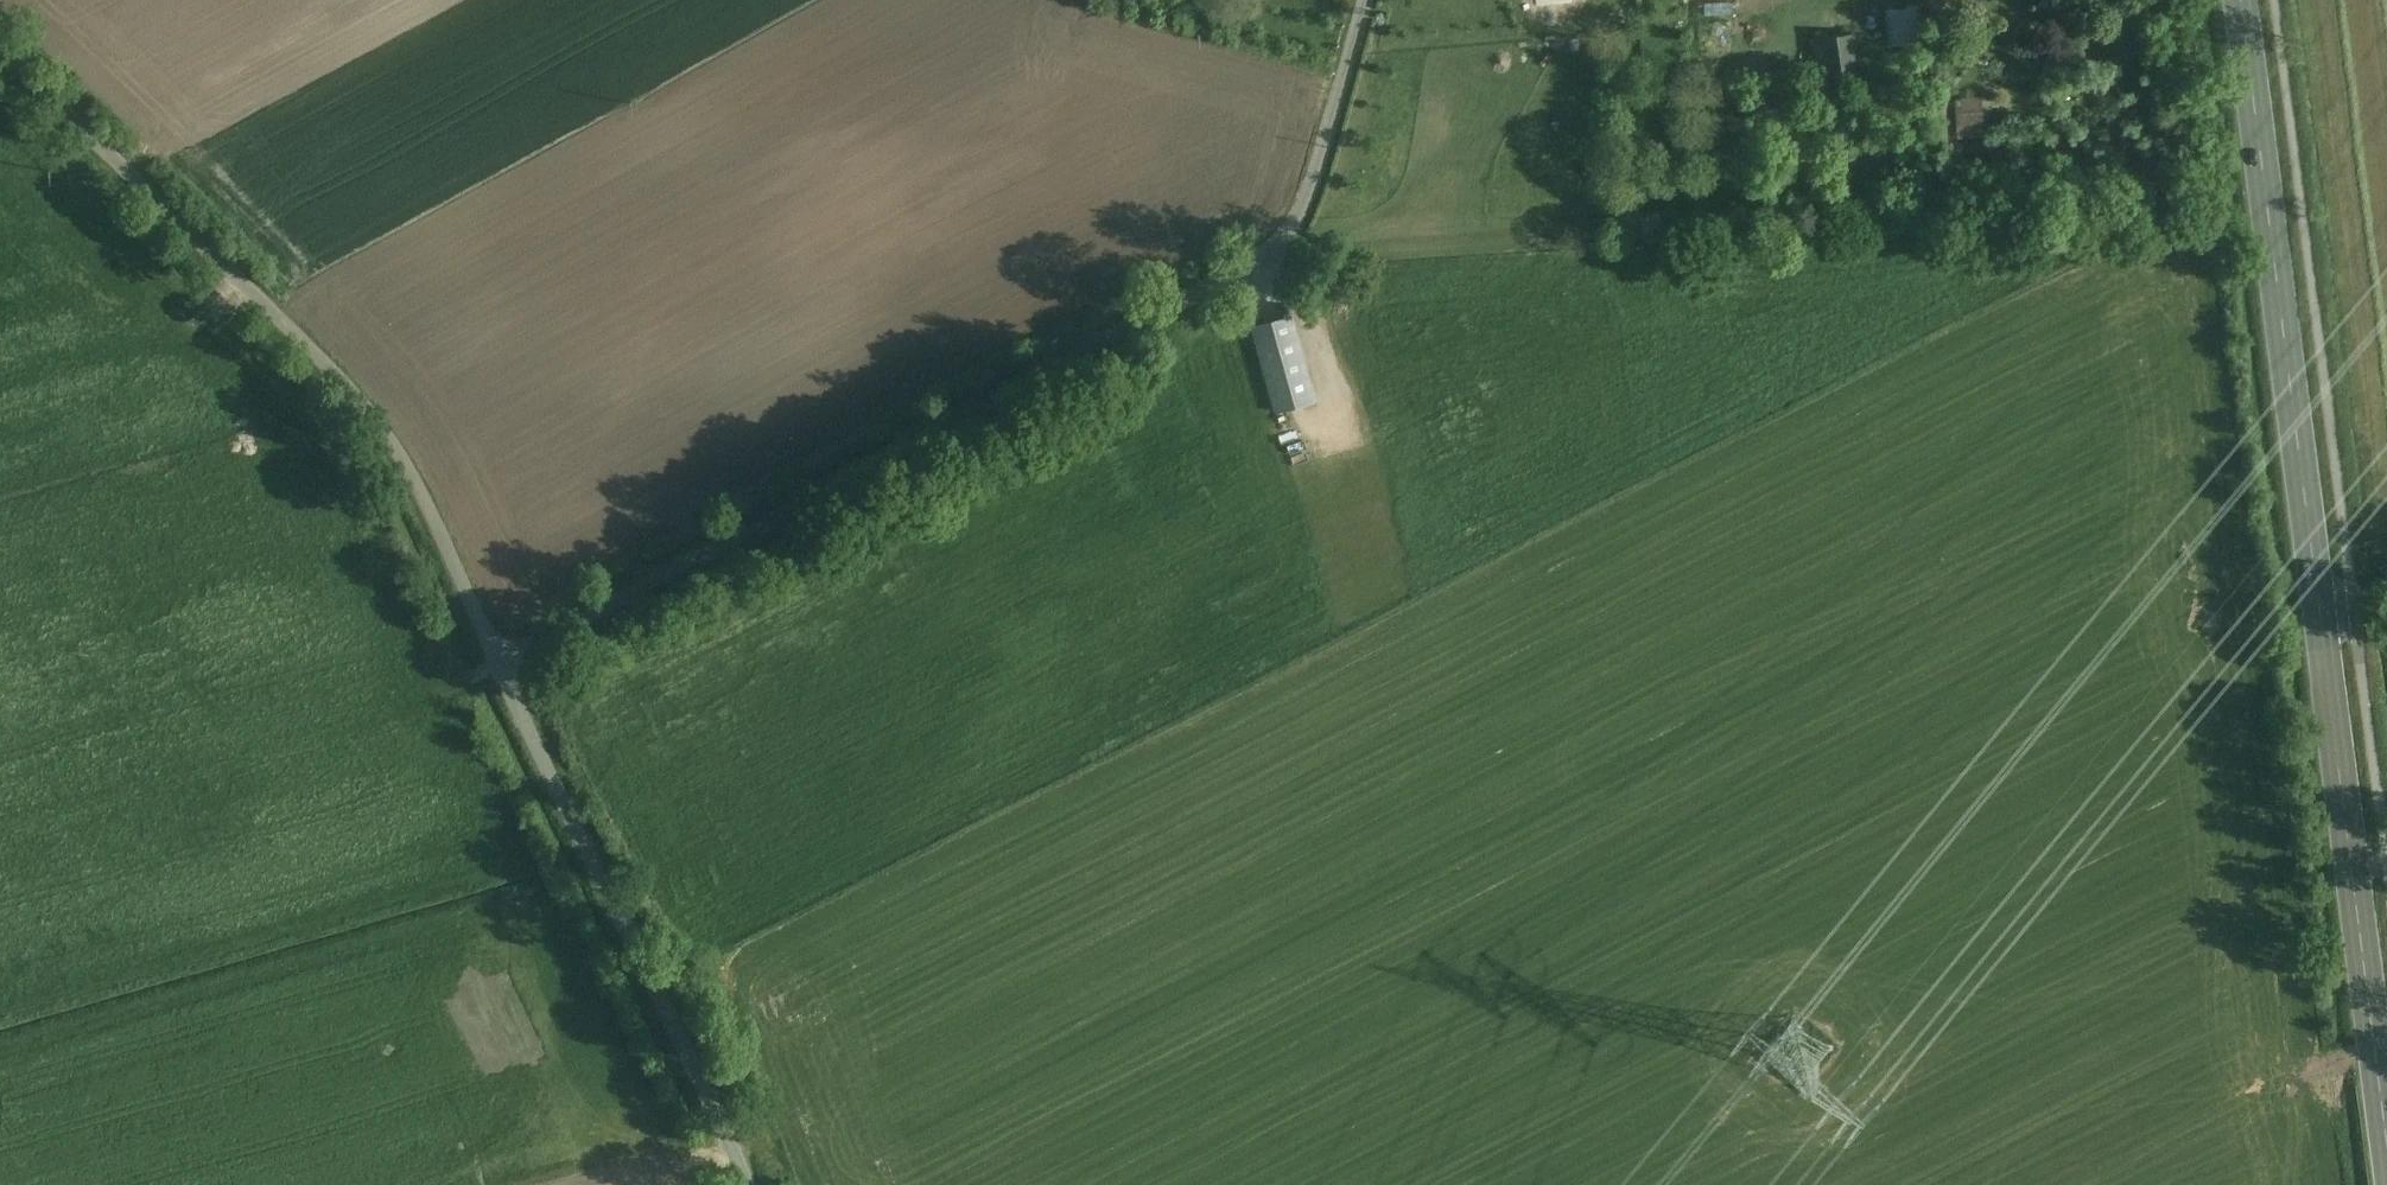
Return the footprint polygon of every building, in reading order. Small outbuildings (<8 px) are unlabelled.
[(1856,35),(1816,40),(1820,75),(1861,69),(1856,35)] [(1982,94),(1953,95),(1955,134),(1984,132),(1982,94)] [(1632,230),(1660,228),(1659,209),(1631,211),(1632,230)] [(1313,400),(1290,313),(1252,323),(1274,410),(1313,400)]
